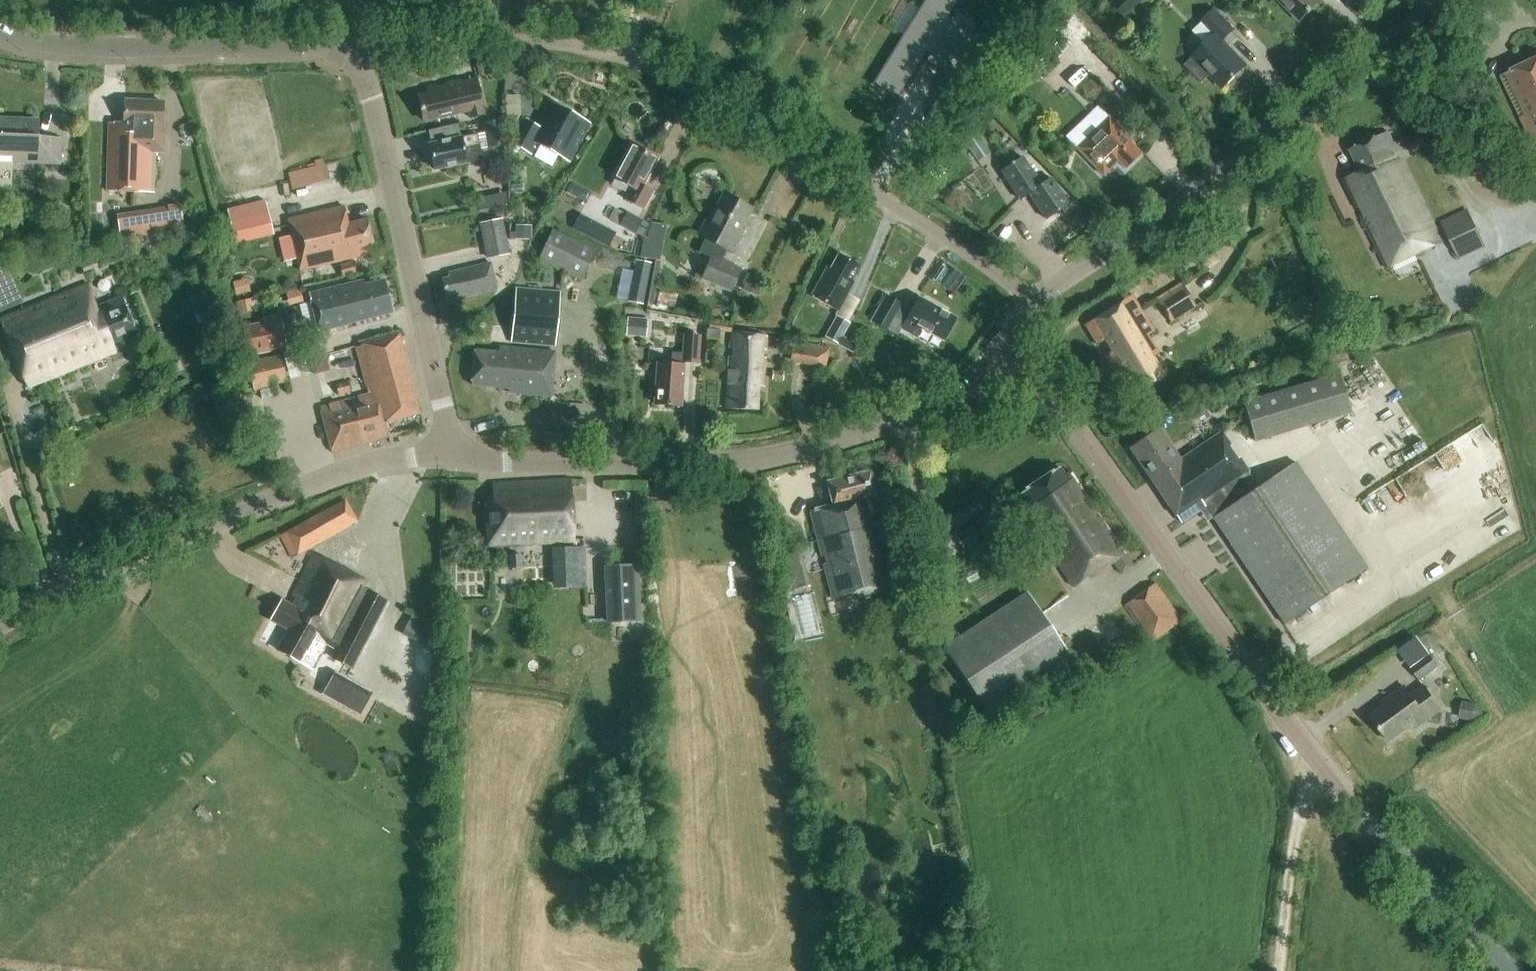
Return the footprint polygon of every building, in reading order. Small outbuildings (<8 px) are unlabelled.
[(927,52),(923,58),(946,72),(977,22),(954,8),(950,15),(946,12),(953,0),(920,0),(870,81),(894,96),(923,49),(927,52)] [(1140,0),(1112,0),(1107,5),(1120,19),(1140,0)] [(1301,20),(1320,1),(1318,0),(1281,0),(1301,20)] [(1223,88),(1246,66),(1222,41),(1233,30),(1214,10),(1202,22),(1215,35),(1192,56),(1184,65),(1201,82),(1209,74),(1223,88)] [(1038,76),(1040,77),(1068,44),(1041,22),(1020,47),(1024,51),(1018,59),(1024,64),(1015,75),(1029,87),(1038,76)] [(1501,76),(1535,148),(1535,58),(1510,71),(1501,76)] [(469,118),(483,115),(476,85),(456,89),(454,82),(426,88),(428,94),(417,97),(422,121),(461,112),(461,111),(467,110),(469,118)] [(510,113),(523,113),(523,94),(510,94),(510,113)] [(153,193),(155,156),(155,153),(165,153),(166,124),(162,124),(164,100),(123,98),(123,122),(108,122),(106,191),(153,193)] [(537,127),(521,118),(508,142),(514,145),(514,150),(522,151),(522,150),(530,154),(535,144),(567,161),(588,123),(550,102),(537,127)] [(1064,137),(1076,149),(1102,175),(1117,161),(1125,168),(1140,153),(1128,142),(1130,140),(1096,106),(1064,137)] [(12,156),(12,162),(59,164),(60,137),(33,136),(34,119),(0,118),(0,155),(12,156)] [(484,132),(477,134),(461,138),(461,137),(428,145),(434,170),(467,163),(467,162),(482,158),(480,149),(506,144),(502,119),(482,123),(484,132)] [(989,152),(975,131),(962,140),(976,160),(989,152)] [(1387,269),(1442,242),(1388,132),(1377,137),(1355,147),(1349,150),(1360,173),(1344,181),(1387,269)] [(1412,152),(1425,146),(1420,134),(1406,141),(1412,152)] [(657,158),(630,144),(612,178),(631,188),(625,200),(643,209),(652,191),(642,187),(657,158)] [(291,168),(296,187),(334,177),(329,158),(291,168)] [(1046,219),(1068,204),(1051,179),(1040,186),(1022,158),(1001,172),(1019,200),(1029,193),(1046,219)] [(479,210),(506,204),(506,192),(476,198),(479,210)] [(721,259),(725,249),(732,253),(740,237),(737,235),(751,209),(723,193),(714,209),(711,208),(697,235),(703,238),(698,249),(712,255),(703,277),(733,289),(742,267),(721,259)] [(275,236),(269,212),(267,203),(228,213),(230,222),(236,246),(275,236)] [(182,229),(179,204),(116,213),(120,237),(182,229)] [(285,262),(297,259),(300,271),(374,253),(366,219),(348,223),(343,207),(287,221),(291,235),(279,237),(285,262)] [(1459,259),(1485,246),(1466,208),(1440,221),(1459,259)] [(619,226),(635,234),(642,221),(626,212),(619,226)] [(485,259),(509,254),(502,218),(478,222),(485,259)] [(644,254),(664,258),(671,222),(651,219),(644,254)] [(581,282),(596,250),(551,230),(537,261),(581,282)] [(858,265),(837,254),(829,269),(826,267),(810,295),(838,310),(853,282),(850,281),(858,265)] [(650,279),(653,263),(635,260),(627,301),(642,304),(647,278),(650,279)] [(352,262),(339,264),(342,277),(355,274),(352,262)] [(459,299),(496,290),(490,263),(449,272),(450,277),(442,279),(446,297),(458,295),(459,299)] [(738,288),(755,294),(761,279),(744,273),(738,288)] [(362,281),(309,295),(318,332),(347,325),(346,323),(389,312),(382,281),(364,286),(362,281)] [(1171,322),(1196,307),(1181,282),(1156,298),(1171,322)] [(135,333),(120,296),(95,307),(86,286),(0,322),(28,388),(114,352),(111,343),(135,333)] [(554,345),(559,292),(515,288),(510,342),(554,345)] [(1092,319),(1084,324),(1097,345),(1105,340),(1111,350),(1103,356),(1116,378),(1124,373),(1136,392),(1163,375),(1152,357),(1157,353),(1146,335),(1154,331),(1131,294),(1125,298),(1092,318),(1092,319)] [(943,341),(955,319),(917,298),(910,312),(901,308),(902,306),(884,296),(870,321),(897,336),(901,329),(916,337),(920,328),(943,341)] [(249,299),(235,302),(237,313),(251,311),(249,299)] [(630,333),(649,334),(650,315),(631,315),(630,333)] [(843,336),(850,323),(836,315),(824,336),(853,352),(858,344),(843,336)] [(247,357),(271,351),(286,348),(280,318),(241,327),(247,357)] [(729,324),(707,322),(706,337),(718,338),(719,330),(728,331),(729,324)] [(765,346),(766,333),(730,331),(727,407),(758,408),(759,385),(764,385),(765,355),(761,355),(762,346),(765,346)] [(682,333),(681,351),(674,351),(673,363),(659,362),(656,403),(682,405),(685,361),(696,361),(698,334),(682,333)] [(383,423),(420,413),(398,335),(355,347),(368,394),(318,408),(331,453),(387,437),(383,423)] [(824,345),(793,339),(790,361),(820,366),(826,367),(830,346),(824,345)] [(550,396),(554,353),(498,347),(498,353),(473,351),(470,385),(509,388),(508,393),(550,396)] [(304,351),(288,357),(294,375),(310,370),(304,351)] [(279,354),(248,361),(246,361),(253,392),(274,387),(273,385),(286,382),(279,354)] [(780,379),(780,369),(770,369),(769,379),(780,379)] [(1254,441),(1351,412),(1338,372),(1242,402),(1254,441)] [(338,397),(350,393),(347,381),(335,384),(338,397)] [(1179,460),(1177,456),(1158,429),(1130,448),(1181,522),(1204,507),(1284,624),(1367,567),(1295,461),(1258,486),(1221,431),(1179,460)] [(1025,517),(1040,538),(1056,562),(1073,587),(1111,562),(1119,574),(1133,564),(1069,471),(1064,475),(1059,467),(1019,494),(1023,502),(1005,514),(1013,525),(1025,517)] [(854,591),(857,600),(893,591),(869,495),(874,494),(869,472),(827,482),(833,505),(809,511),(831,597),(854,591)] [(489,548),(520,546),(572,543),(569,481),(492,485),(493,503),(486,503),(489,548)] [(279,536),(290,557),(357,522),(345,500),(279,536)] [(995,528),(985,513),(953,535),(962,549),(995,528)] [(556,546),(558,586),(590,585),(588,544),(556,546)] [(800,544),(782,549),(792,589),(810,585),(800,544)] [(521,568),(521,555),(510,555),(510,569),(521,568)] [(373,588),(313,556),(288,603),(282,600),(271,620),(288,629),(277,650),(311,668),(324,646),(334,651),(330,658),(352,670),(389,601),(371,591),(373,588)] [(604,567),(607,622),(639,620),(636,565),(604,567)] [(1151,643),(1181,621),(1154,582),(1123,605),(1151,643)] [(1071,659),(1027,592),(943,647),(987,714),(1071,659)] [(439,641),(445,625),(413,613),(407,629),(439,641)] [(1419,681),(1439,667),(1429,654),(1410,668),(1419,681)] [(339,669),(326,690),(366,713),(379,692),(339,669)] [(1415,728),(1441,710),(1424,686),(1411,696),(1404,687),(1380,704),(1383,708),(1371,717),(1388,741),(1412,724),(1415,728)] [(1483,717),(1484,703),(1468,702),(1467,715),(1483,717)] [(391,750),(382,753),(385,762),(395,758),(391,750)]
